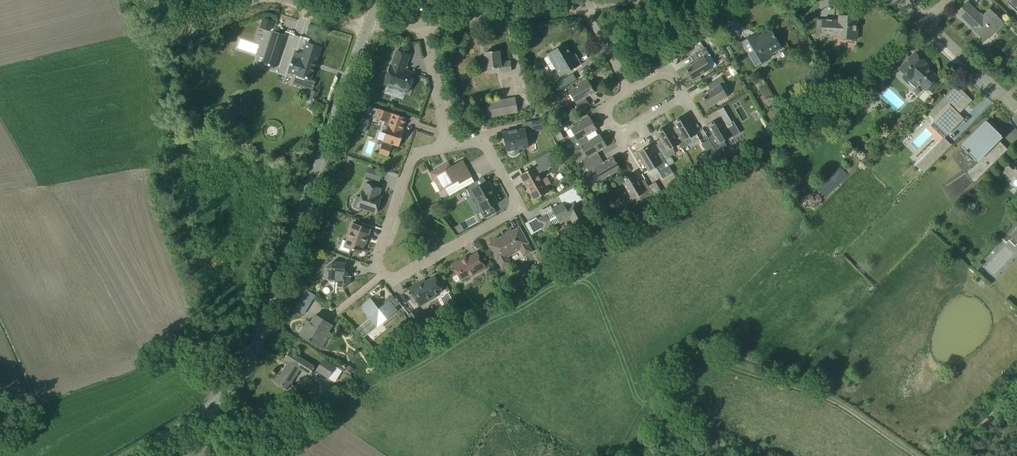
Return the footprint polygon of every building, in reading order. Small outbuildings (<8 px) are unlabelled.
[(1016,11),(1016,12),(1016,0),(1008,0),(1009,0),(1006,2),(1008,4),(1008,5),(1008,4),(1016,11)] [(1003,22),(997,16),(989,9),(982,17),(974,10),(975,9),(967,2),(956,13),(985,41),(992,34),(1003,22)] [(837,38),(856,39),(857,39),(858,16),(838,16),(838,22),(834,22),(835,13),(834,13),(834,20),(818,19),(818,12),(817,32),(822,32),(822,36),(837,36),(837,38)] [(263,17),(260,28),(271,31),(274,21),(263,17)] [(771,30),(759,37),(757,34),(742,42),(756,66),(770,57),(767,53),(780,46),(771,30)] [(276,68),(285,35),(273,31),(263,64),(276,68)] [(322,47),(308,43),(306,42),(302,55),(295,53),(289,72),(285,71),(283,78),(294,81),(296,75),(311,80),(322,47)] [(560,76),(581,64),(575,54),(571,56),(564,44),(547,54),(560,76)] [(685,68),(692,80),(711,69),(704,58),(709,54),(705,47),(692,54),(696,61),(685,68)] [(384,84),(408,92),(415,73),(402,69),(403,65),(405,66),(409,55),(397,50),(392,65),(391,65),(384,84)] [(500,62),(499,51),(484,52),(486,69),(499,67),(500,72),(511,71),(510,61),(500,62)] [(914,52),(899,69),(909,79),(908,81),(915,88),(919,84),(925,90),(918,97),(924,103),(933,93),(928,89),(938,77),(926,67),(926,68),(923,65),(926,63),(914,52)] [(701,95),(708,107),(727,97),(720,85),(723,83),(720,78),(709,84),(712,89),(701,95)] [(594,92),(587,80),(569,91),(573,98),(568,101),(574,112),(587,105),(583,99),(594,92)] [(970,100),(957,87),(930,114),(936,120),(934,121),(947,134),(946,135),(947,135),(962,121),(961,121),(963,119),(957,113),(970,100)] [(318,92),(312,90),(309,98),(312,100),(311,103),(314,104),(318,92)] [(486,103),(489,119),(518,114),(515,98),(486,103)] [(406,118),(392,113),(392,114),(389,112),(379,109),(369,106),(366,114),(376,118),(385,122),(384,125),(388,126),(383,141),(384,141),(383,144),(382,143),(379,153),(388,156),(392,147),(391,146),(392,144),(399,146),(402,136),(400,136),(402,132),(404,132),(404,131),(402,130),(406,118)] [(720,118),(707,125),(714,136),(709,140),(716,152),(717,152),(727,146),(723,141),(730,137),(727,130),(734,126),(723,107),(716,112),(720,118)] [(672,131),(679,144),(682,149),(687,146),(684,140),(696,134),(686,116),(689,114),(688,114),(676,121),(673,122),(677,128),(672,131)] [(585,136),(595,130),(596,129),(589,117),(571,128),(575,135),(570,138),(576,148),(581,145),(588,141),(585,136)] [(530,121),(532,128),(532,132),(549,129),(546,118),(530,121)] [(968,170),(975,181),(1007,149),(997,139),(1001,135),(998,132),(999,131),(991,120),(989,123),(987,121),(983,125),(982,124),(977,128),(980,131),(973,139),(971,137),(961,147),(965,151),(964,151),(967,154),(967,153),(975,161),(985,152),(981,159),(975,165),(968,170)] [(660,151),(661,154),(669,166),(674,163),(670,156),(675,154),(672,148),(679,144),(672,131),(668,125),(659,131),(658,131),(656,133),(662,144),(657,147),(660,151)] [(528,147),(525,128),(503,132),(507,151),(508,151),(509,154),(511,155),(514,156),(517,154),(518,152),(519,149),(528,147)] [(599,135),(588,141),(581,145),(588,157),(582,160),(586,166),(598,158),(595,153),(606,147),(599,135)] [(916,165),(924,173),(952,144),(951,145),(944,138),(945,137),(916,165)] [(719,155),(717,152),(716,152),(709,140),(701,144),(710,160),(719,155)] [(648,171),(655,167),(659,172),(669,166),(661,154),(656,157),(650,146),(635,154),(635,155),(638,153),(648,171)] [(601,163),(598,158),(586,166),(592,176),(597,173),(601,180),(619,169),(612,157),(601,163)] [(1001,172),(1010,180),(1014,175),(1016,178),(1016,179),(1016,180),(1016,162),(1014,159),(1001,172)] [(444,166),(442,166),(430,173),(438,186),(442,184),(444,189),(458,181),(460,183),(472,177),(462,160),(458,162),(457,163),(454,165),(447,169),(446,167),(444,166)] [(529,192),(534,200),(549,192),(535,166),(520,175),(528,190),(529,189),(531,191),(529,192)] [(653,194),(645,181),(640,184),(634,173),(621,180),(632,199),(639,194),(643,200),(653,194)] [(474,195),(483,211),(480,212),(484,219),(496,212),(493,206),(498,203),(490,189),(492,188),(488,181),(484,183),(481,178),(465,187),(470,197),(474,195)] [(381,197),(379,196),(381,189),(365,183),(363,190),(360,198),(356,196),(353,206),(353,208),(360,210),(361,208),(376,213),(381,197)] [(537,219),(543,231),(559,222),(560,223),(569,218),(575,227),(586,220),(576,202),(580,200),(575,192),(564,198),(566,201),(552,209),(550,205),(550,206),(546,208),(545,209),(543,209),(541,209),(541,210),(543,210),(544,210),(545,215),(537,219)] [(1007,231),(1016,241),(1016,221),(1015,220),(1005,230),(1007,231)] [(349,252),(350,249),(361,252),(366,239),(367,239),(370,229),(352,223),(346,241),(343,240),(340,249),(349,252)] [(491,243),(488,244),(497,260),(502,268),(511,263),(507,257),(520,250),(524,256),(532,251),(528,243),(519,227),(512,231),(513,232),(507,235),(507,234),(498,239),(497,238),(490,241),(491,243)] [(461,259),(452,264),(460,279),(472,273),(473,275),(486,268),(477,252),(462,261),(461,259)] [(976,270),(982,265),(977,260),(972,266),(976,270)] [(344,270),(345,263),(333,262),(326,267),(325,279),(329,279),(329,281),(334,288),(343,289),(350,283),(351,276),(349,276),(349,274),(346,271),(344,270)] [(436,297),(435,295),(443,291),(435,277),(421,284),(420,282),(409,288),(413,294),(411,295),(412,300),(415,304),(417,303),(419,307),(436,297)] [(305,289),(295,309),(305,314),(315,294),(305,289)] [(456,306),(450,295),(443,298),(450,310),(456,306)] [(389,300),(380,307),(379,308),(370,298),(360,306),(376,327),(397,310),(389,300)] [(424,321),(415,309),(408,315),(417,326),(424,321)] [(412,324),(404,314),(395,320),(403,331),(412,324)] [(318,346),(332,325),(315,315),(310,323),(308,321),(300,334),(315,344),(312,349),(317,352),(320,348),(318,346)] [(315,367),(290,350),(284,359),(289,361),(287,365),(286,368),(285,368),(280,375),(278,374),(274,381),(288,389),(300,369),(310,375),(315,367)] [(324,358),(316,371),(337,383),(344,370),(324,358)]
